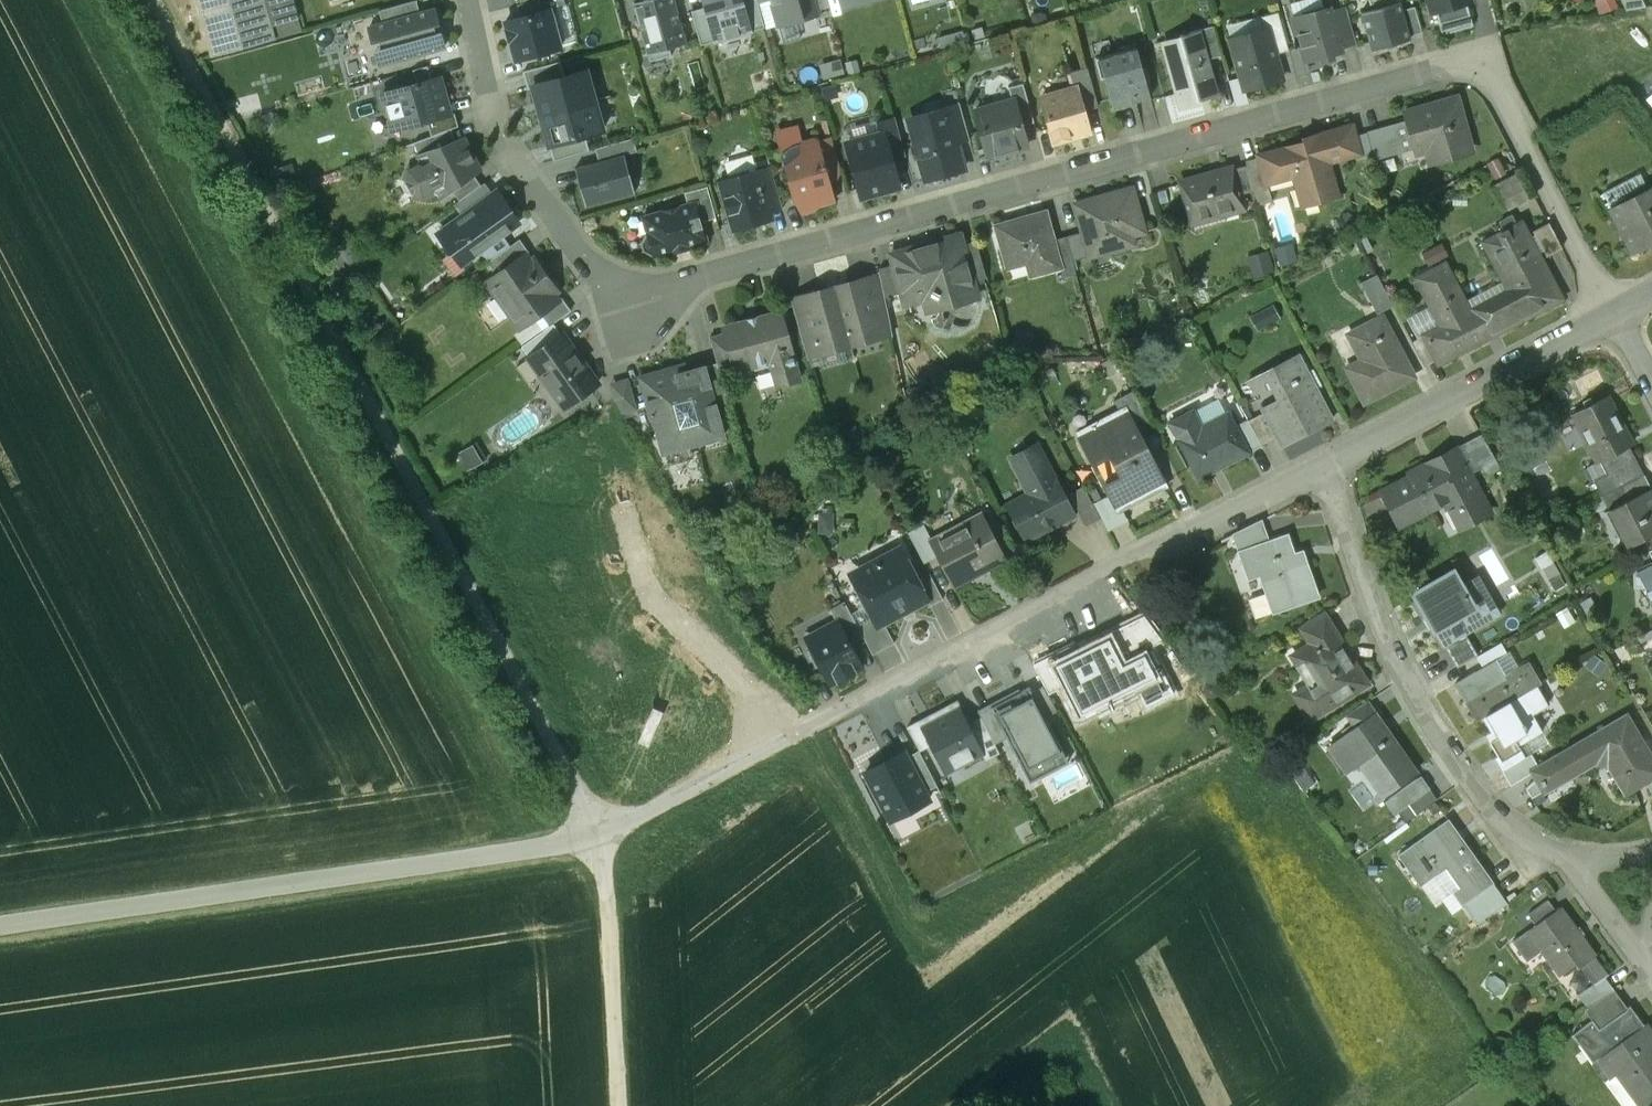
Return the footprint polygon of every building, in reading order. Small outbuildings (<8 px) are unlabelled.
[(301,30),(293,0),(196,0),(212,57),(301,30)] [(379,11),(383,23),(420,13),(417,0),(379,11)] [(521,17),(549,9),(549,11),(560,8),(557,0),(533,0),(517,4),(521,17)] [(635,4),(650,60),(671,55),(669,48),(686,43),(674,0),(649,0),(635,4)] [(744,0),(702,0),(704,8),(713,42),(714,44),(753,32),(753,31),(744,1),(744,0)] [(744,1),(753,31),(765,28),(758,4),(757,0),(750,0),(744,1)] [(771,0),(778,26),(814,15),(817,15),(813,0),(771,0)] [(817,15),(814,15),(816,20),(831,16),(826,0),(813,0),(817,15)] [(1361,12),(1372,50),(1410,39),(1409,36),(1402,10),(1400,1),(1398,2),(1397,0),(1369,0),(1370,5),(1373,4),(1374,8),(1361,12)] [(1432,13),(1436,12),(1442,34),(1473,26),(1467,3),(1471,2),(1470,0),(1428,0),(1432,13)] [(1624,9),(1640,4),(1639,0),(1621,0),(1624,9)] [(1356,45),(1345,7),(1295,21),(1306,59),(1356,45)] [(1415,7),(1402,10),(1409,36),(1422,32),(1415,7)] [(701,46),(713,42),(704,8),(691,11),(701,46)] [(383,23),(368,27),(373,43),(379,41),(382,49),(375,51),(379,66),(445,47),(441,32),(436,33),(434,26),(439,24),(435,9),(420,13),(383,23)] [(521,17),(505,22),(516,60),(560,47),(549,11),(549,9),(521,17)] [(1259,17),(1263,30),(1268,29),(1275,54),(1289,51),(1278,12),(1259,17)] [(1213,26),(1201,30),(1209,59),(1221,56),(1213,26)] [(1263,30),(1231,39),(1246,90),(1282,80),(1275,54),(1268,29),(1263,30)] [(1182,47),(1166,52),(1181,108),(1219,97),(1209,59),(1201,30),(1179,35),(1182,47)] [(963,31),(938,38),(941,51),(967,44),(963,31)] [(1137,47),(1095,58),(1101,79),(1104,78),(1112,108),(1150,98),(1146,83),(1150,82),(1146,69),(1143,70),(1137,47)] [(527,89),(533,88),(532,85),(565,76),(561,61),(523,72),(527,89)] [(417,83),(382,93),(393,131),(428,121),(451,115),(440,77),(432,79),(428,66),(413,71),(417,83)] [(1070,73),(1074,87),(1078,86),(1084,110),(1098,107),(1087,68),(1070,73)] [(565,76),(532,85),(533,88),(541,115),(595,100),(588,70),(565,76)] [(1008,88),(1012,100),(1013,99),(1021,126),(1034,122),(1023,84),(1008,88)] [(1074,87),(1040,97),(1054,143),(1091,133),(1084,110),(1078,86),(1074,87)] [(1012,100),(974,111),(988,158),(1027,146),(1021,126),(1013,99),(1012,100)] [(595,100),(541,115),(549,145),(585,135),(603,130),(595,100)] [(1434,104),(1405,113),(1416,154),(1446,146),(1449,155),(1472,149),(1458,100),(1435,107),(1434,104)] [(945,106),(946,110),(947,110),(957,145),(970,141),(959,103),(945,106)] [(946,110),(909,121),(926,179),(964,169),(957,145),(947,110),(946,110)] [(455,113),(451,115),(428,121),(431,136),(451,128),(458,126),(455,113)] [(878,121),(881,134),(884,133),(891,159),(905,155),(895,117),(878,121)] [(1393,125),(1368,133),(1376,159),(1401,152),(1393,125)] [(1319,140),(1261,157),(1267,178),(1293,171),(1303,206),(1337,197),(1328,163),(1359,154),(1351,127),(1318,136),(1319,140)] [(414,143),(419,155),(456,142),(451,128),(431,136),(414,143)] [(881,134),(847,143),(862,198),(883,192),(881,187),(897,183),(891,159),(884,133),(881,134)] [(585,135),(549,145),(553,160),(589,150),(585,135)] [(832,137),(820,140),(828,173),(840,169),(832,137)] [(596,149),(599,161),(624,154),(625,155),(637,151),(634,138),(596,149)] [(791,146),(781,154),(793,196),(800,214),(814,211),(819,207),(835,201),(828,173),(820,140),(813,138),(802,140),(801,143),(791,146)] [(465,141),(464,139),(456,142),(419,155),(418,164),(408,169),(405,179),(413,196),(424,199),(434,193),(441,198),(452,190),(474,174),(481,169),(479,168),(478,169),(472,160),(473,159),(468,150),(467,151),(464,141),(465,141)] [(599,161),(575,168),(586,206),(635,193),(625,155),(624,154),(599,161)] [(1267,178),(1261,157),(1246,160),(1247,164),(1254,190),(1259,206),(1273,203),(1267,178)] [(1247,164),(1231,168),(1238,194),(1254,190),(1247,164)] [(1231,168),(1183,182),(1194,221),(1242,207),(1238,194),(1231,168)] [(772,171),(760,174),(770,213),(783,209),(772,171)] [(730,180),(721,183),(733,229),(772,218),(770,213),(760,174),(759,172),(749,174),(748,172),(729,177),(730,180)] [(452,190),(460,200),(481,185),(474,174),(452,190)] [(1635,250),(1651,241),(1651,187),(1642,192),(1634,177),(1605,192),(1635,250)] [(454,205),(462,215),(493,193),(484,183),(481,185),(460,200),(454,205)] [(685,192),(688,206),(696,204),(701,222),(717,218),(708,186),(685,192)] [(1133,187),(1076,203),(1084,230),(1091,256),(1137,243),(1134,234),(1145,231),(1133,187)] [(519,223),(496,191),(493,193),(462,215),(438,232),(462,264),(519,223)] [(688,206),(644,217),(648,233),(646,234),(641,243),(643,252),(653,256),(675,250),(673,245),(686,242),(687,247),(706,241),(701,222),(696,204),(688,206)] [(1045,212),(997,225),(1008,266),(1024,261),(1028,274),(1059,265),(1060,265),(1052,239),(1045,212)] [(1510,294),(1486,307),(1499,331),(1561,298),(1521,222),(1483,242),(1504,282),(1510,294)] [(1549,222),(1533,230),(1546,255),(1562,247),(1549,222)] [(1084,230),(1065,236),(1072,261),(1091,256),(1084,230)] [(1072,261),(1065,236),(1052,239),(1060,265),(1059,265),(1062,278),(1076,274),(1072,261)] [(960,237),(894,256),(896,263),(902,292),(905,305),(923,302),(926,314),(982,299),(977,279),(972,280),(962,244),(960,237)] [(488,262),(497,275),(525,255),(529,252),(520,239),(488,262)] [(976,240),(962,244),(972,280),(977,279),(986,276),(976,240)] [(497,275),(487,282),(520,328),(540,313),(558,301),(553,293),(557,290),(534,259),(530,262),(525,255),(497,275)] [(1439,363),(1485,338),(1470,310),(1445,262),(1416,277),(1441,325),(1423,334),(1437,359),(1439,363)] [(902,292),(896,263),(879,268),(880,276),(884,296),(902,292)] [(1361,281),(1377,312),(1393,304),(1377,273),(1361,281)] [(884,296),(880,276),(865,280),(881,337),(892,334),(884,296)] [(865,280),(835,287),(852,346),(881,337),(865,280)] [(835,287),(806,295),(823,355),(852,346),(835,287)] [(823,355),(806,295),(792,299),(809,359),(823,355)] [(540,313),(550,326),(553,324),(571,310),(562,297),(558,301),(540,313)] [(1485,338),(1499,331),(1486,307),(1483,302),(1470,310),(1485,338)] [(781,312),(723,328),(725,332),(734,365),(735,371),(754,365),(755,370),(772,365),(777,385),(799,379),(781,312)] [(1346,365),(1365,401),(1414,375),(1383,315),(1348,333),(1360,357),(1346,365)] [(522,346),(529,357),(561,334),(553,324),(550,326),(522,346)] [(734,365),(725,332),(710,337),(717,364),(719,369),(734,365)] [(576,351),(563,333),(561,334),(529,357),(565,408),(597,385),(574,352),(576,351)] [(1423,334),(1412,340),(1425,365),(1437,359),(1423,334)] [(1298,354),(1249,380),(1265,411),(1278,435),(1282,442),(1331,416),(1298,354)] [(717,364),(704,367),(715,406),(728,402),(719,369),(717,364)] [(654,416),(664,452),(723,436),(715,406),(704,367),(667,377),(665,371),(641,378),(652,417),(654,416)] [(613,377),(614,408),(638,407),(636,376),(613,377)] [(1114,398),(1120,409),(1127,406),(1140,431),(1152,425),(1133,388),(1114,398)] [(1609,393),(1572,412),(1597,460),(1605,457),(1612,470),(1636,458),(1629,444),(1634,442),(1609,393)] [(1120,409),(1075,432),(1092,465),(1111,455),(1121,475),(1103,484),(1108,496),(1116,511),(1121,508),(1168,484),(1140,431),(1127,406),(1120,409)] [(1193,409),(1170,421),(1199,477),(1249,451),(1249,450),(1236,426),(1228,411),(1209,421),(1210,423),(1203,427),(1193,409)] [(1265,411),(1249,419),(1262,444),(1278,435),(1265,411)] [(1249,419),(1236,426),(1249,450),(1262,444),(1249,419)] [(1481,434),(1457,446),(1471,472),(1495,460),(1481,434)] [(477,443),(463,451),(472,466),(486,459),(477,443)] [(1038,443),(1011,457),(1030,493),(1009,504),(1027,539),(1075,514),(1038,443)] [(1457,446),(1410,471),(1414,480),(1400,487),(1398,485),(1383,493),(1400,524),(1438,504),(1442,512),(1456,504),(1466,522),(1491,509),(1471,472),(1457,446)] [(1645,474),(1636,458),(1612,470),(1595,479),(1603,495),(1619,487),(1645,474)] [(1619,487),(1625,500),(1651,487),(1645,474),(1619,487)] [(1651,487),(1625,500),(1609,508),(1628,546),(1651,534),(1651,486),(1651,487)] [(1086,491),(1072,498),(1086,525),(1100,518),(1093,504),(1086,491)] [(1108,496),(1093,504),(1100,518),(1108,531),(1128,521),(1121,508),(1116,511),(1108,496)] [(932,539),(930,540),(938,556),(954,587),(957,585),(956,583),(986,567),(988,569),(1006,560),(982,513),(963,523),(966,527),(934,543),(932,539)] [(1233,536),(1240,553),(1269,541),(1261,521),(1233,536)] [(930,540),(932,539),(924,523),(908,532),(924,563),(938,556),(930,540)] [(1269,541),(1240,553),(1247,571),(1258,567),(1267,591),(1248,599),(1256,619),(1319,595),(1302,552),(1293,555),(1286,535),(1269,541)] [(873,616),(878,625),(884,622),(927,600),(927,599),(917,580),(900,548),(859,569),(856,582),(873,616)] [(1637,571),(1651,602),(1651,564),(1637,571)] [(1461,584),(1454,572),(1414,595),(1444,646),(1445,646),(1466,634),(1483,624),(1476,611),(1493,601),(1478,575),(1461,584)] [(930,574),(917,580),(927,599),(927,600),(930,606),(943,599),(930,574)] [(830,609),(836,621),(837,620),(849,644),(863,637),(857,625),(845,601),(830,609)] [(1316,643),(1336,631),(1323,612),(1319,615),(1318,613),(1301,624),(1302,625),(1298,628),(1308,643),(1314,639),(1316,643)] [(873,616),(857,625),(863,637),(872,655),(895,643),(884,622),(878,625),(873,616)] [(1109,629),(1047,660),(1062,689),(1082,729),(1137,701),(1141,708),(1177,690),(1140,618),(1111,633),(1109,629)] [(849,644),(837,620),(836,621),(806,636),(811,647),(807,650),(815,667),(820,664),(830,684),(862,668),(849,644)] [(1336,631),(1316,643),(1314,639),(1308,643),(1293,653),(1312,684),(1299,692),(1314,717),(1366,685),(1344,651),(1347,649),(1336,631)] [(1466,634),(1445,646),(1457,667),(1476,656),(1478,655),(1466,634)] [(1502,641),(1478,655),(1476,656),(1483,667),(1491,662),(1492,664),(1509,655),(1502,641)] [(1044,685),(1049,696),(1062,689),(1047,660),(1034,667),(1044,685)] [(1477,720),(1484,716),(1538,685),(1541,683),(1529,662),(1501,679),(1492,664),(1491,662),(1483,667),(1456,683),(1477,720)] [(1044,685),(1032,691),(1045,716),(1057,710),(1049,696),(1044,685)] [(1548,703),(1538,685),(1484,716),(1491,730),(1486,733),(1498,754),(1518,742),(1542,729),(1533,712),(1548,703)] [(1020,691),(991,706),(1006,737),(1018,761),(1037,751),(1044,766),(1065,756),(1045,716),(1032,691),(1030,686),(1020,691)] [(995,743),(1006,737),(991,706),(1020,691),(1019,688),(977,709),(981,717),(995,743)] [(1357,728),(1377,713),(1368,700),(1347,714),(1357,728)] [(957,701),(932,714),(935,720),(922,727),(931,744),(946,772),(982,754),(967,724),(969,723),(957,701)] [(1539,764),(1540,767),(1533,772),(1537,779),(1541,777),(1546,789),(1548,788),(1547,787),(1597,758),(1610,761),(1626,789),(1645,779),(1644,778),(1651,773),(1651,756),(1627,712),(1539,764)] [(1380,793),(1381,795),(1417,769),(1416,767),(1414,768),(1382,723),(1384,722),(1377,713),(1357,728),(1329,748),(1346,772),(1347,771),(1344,766),(1361,754),(1386,789),(1380,793)] [(935,720),(932,714),(907,727),(917,747),(919,751),(931,744),(922,727),(935,720)] [(981,717),(969,723),(967,724),(982,754),(986,760),(1000,752),(995,743),(981,717)] [(1518,742),(1498,754),(1495,756),(1503,769),(1526,756),(1518,742)] [(932,797),(927,788),(907,753),(903,745),(861,768),(889,820),(932,797)] [(937,783),(919,751),(917,747),(907,753),(927,788),(937,783)] [(1068,762),(1065,756),(1044,766),(1037,751),(1018,761),(1029,782),(1068,762)] [(1540,767),(1539,764),(1532,753),(1526,756),(1503,769),(1511,784),(1533,772),(1540,767)] [(1645,779),(1651,792),(1651,773),(1644,778),(1645,779)] [(1421,775),(1385,801),(1394,813),(1397,811),(1405,822),(1437,798),(1421,775)] [(1450,819),(1401,854),(1436,904),(1454,891),(1485,870),(1450,819)] [(1506,902),(1485,870),(1454,891),(1475,922),(1506,902)] [(1535,924),(1556,910),(1548,899),(1528,914),(1535,924)] [(1535,924),(1513,941),(1526,960),(1543,949),(1560,973),(1575,963),(1589,981),(1603,971),(1604,970),(1560,907),(1556,910),(1535,924)] [(1603,971),(1589,981),(1577,990),(1588,1006),(1614,988),(1615,988),(1603,971)] [(1584,1009),(1592,1020),(1598,1029),(1628,1007),(1614,988),(1588,1006),(1584,1009)] [(1647,1101),(1651,1097),(1651,1034),(1644,1023),(1643,1023),(1630,1005),(1628,1007),(1598,1029),(1592,1020),(1572,1034),(1592,1061),(1597,1058),(1611,1077),(1623,1068),(1647,1101)]
